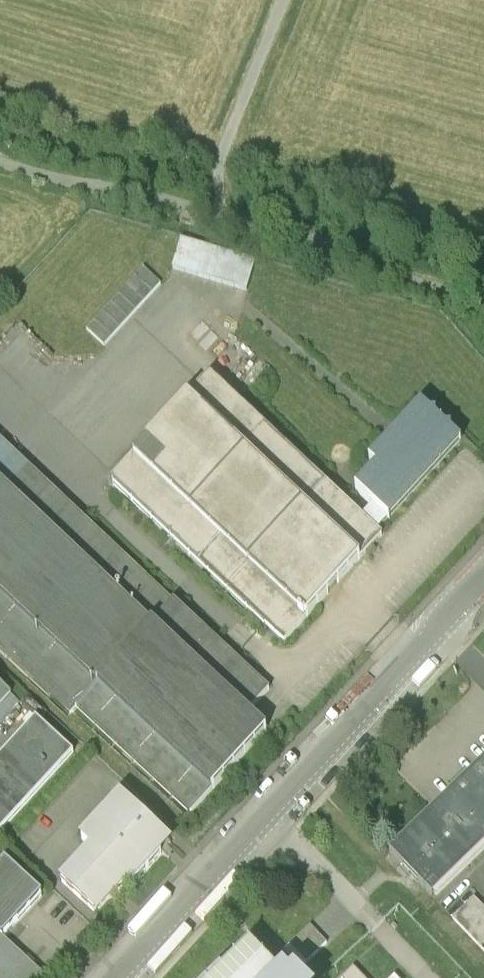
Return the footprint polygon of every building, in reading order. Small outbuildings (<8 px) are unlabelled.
[(181,242),(172,270),(247,292),(255,264),(181,242)] [(105,347),(161,286),(144,270),(87,331),(105,347)] [(209,378),(112,483),(285,642),(382,538),(376,532),(362,519),(209,378)] [(377,468),(356,490),(370,502),(370,510),(362,519),(376,532),(388,519),(389,520),(461,442),(421,406),(370,462),(377,468)] [(70,712),(75,707),(191,814),(267,732),(248,714),(270,690),(0,442),(0,648),(70,712)] [(20,704),(0,686),(0,726),(20,704)] [(0,758),(0,833),(74,754),(36,719),(0,758)] [(390,852),(433,897),(483,848),(483,762),(390,852)] [(92,849),(62,882),(94,911),(116,887),(119,891),(128,882),(132,885),(162,853),(158,849),(167,840),(121,797),(82,839),(92,849)] [(3,939),(42,896),(6,863),(0,869),(0,936),(3,939)] [(453,918),(483,951),(483,907),(475,898),(453,918)] [(327,944),(310,927),(283,952),(300,970),(327,944)] [(3,939),(0,936),(0,977),(46,977),(3,939)] [(281,972),(277,976),(249,947),(217,977),(287,977),(281,972)]
